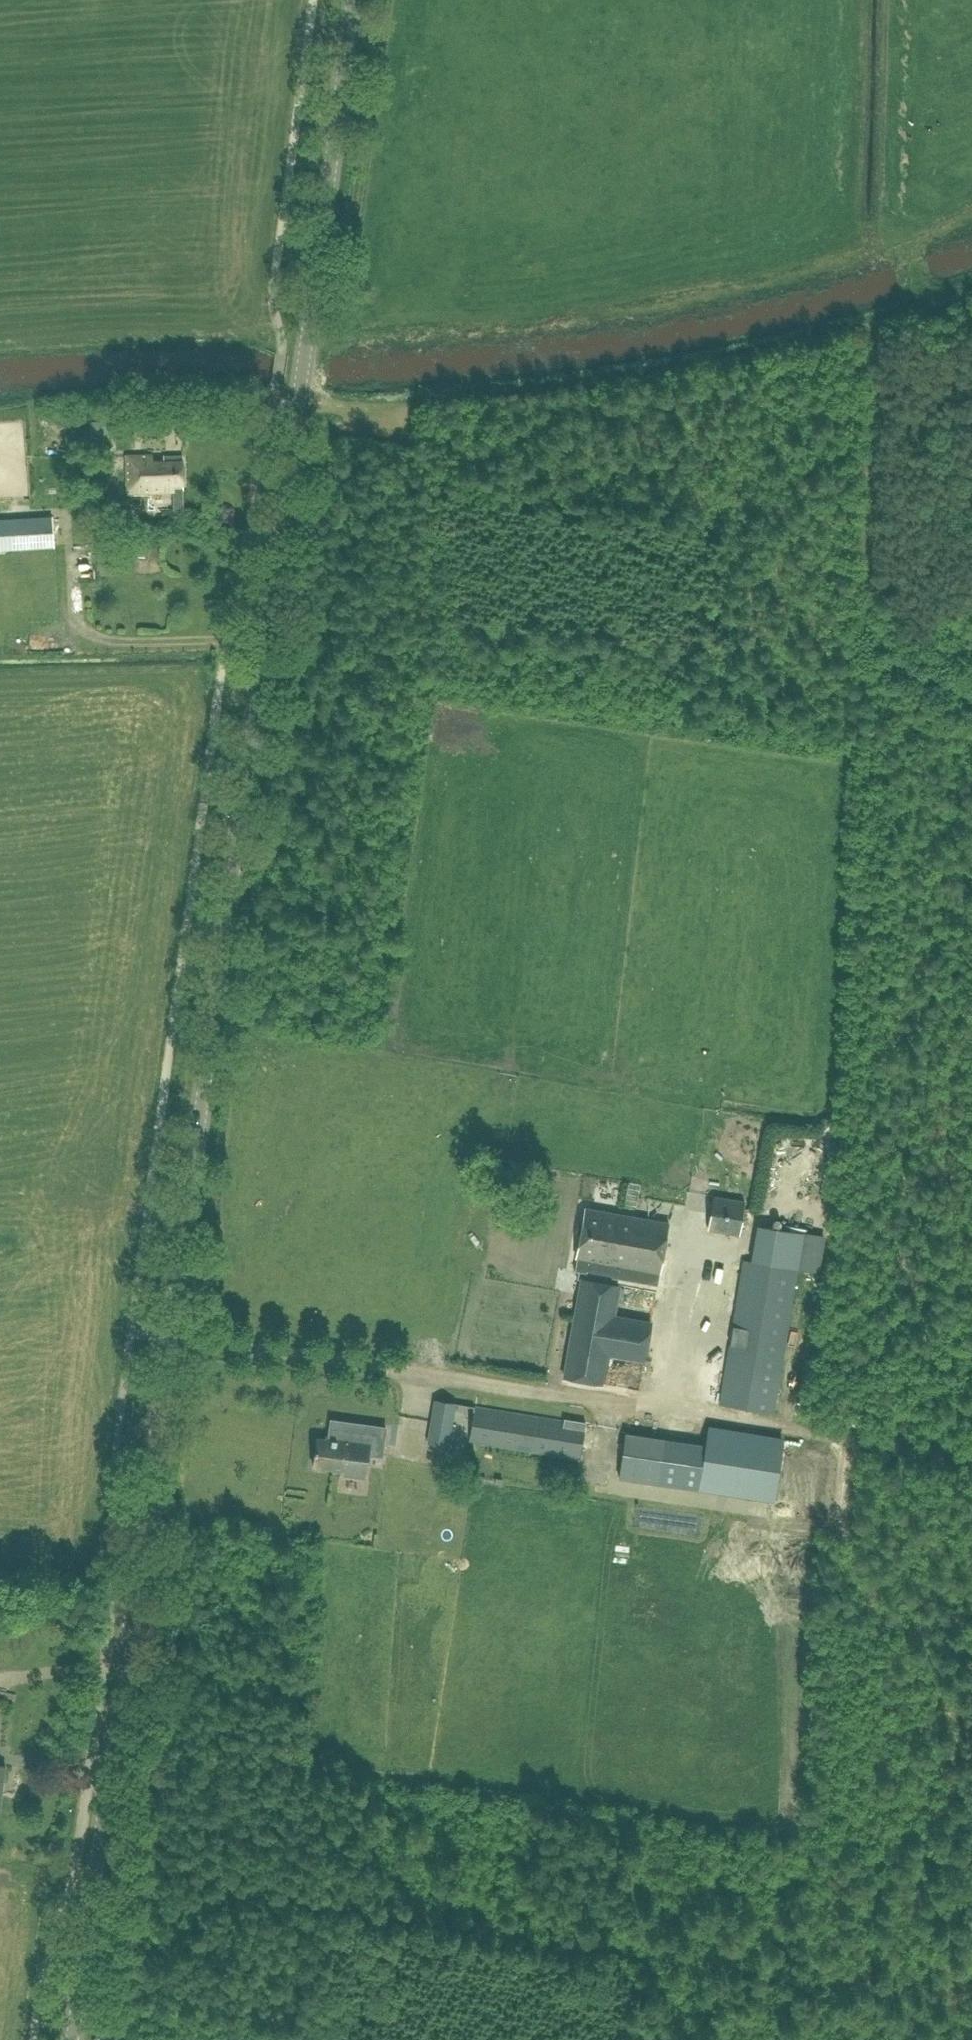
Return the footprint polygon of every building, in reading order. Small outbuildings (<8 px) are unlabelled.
[(344,318),(347,327),(363,323),(361,314),(344,318)] [(182,454),(163,455),(163,459),(153,459),(153,455),(126,456),(127,493),(163,491),(163,490),(183,489),(182,454)] [(54,544),(53,520),(0,523),(0,547),(54,544)] [(146,544),(132,543),(131,556),(145,557),(146,544)] [(739,1236),(745,1200),(712,1195),(707,1230),(739,1236)] [(632,1196),(628,1215),(585,1208),(575,1258),(576,1259),(574,1270),(657,1285),(668,1223),(672,1203),(632,1196)] [(729,1343),(719,1403),(772,1412),(796,1269),(743,1260),(732,1326),(746,1328),(743,1345),(729,1343)] [(606,1353),(645,1360),(650,1361),(653,1346),(647,1345),(652,1322),(614,1315),(619,1285),(582,1278),(563,1376),(601,1383),(606,1353)] [(435,1399),(427,1442),(448,1446),(456,1403),(435,1399)] [(471,1441),(580,1458),(586,1422),(564,1419),(564,1421),(476,1407),(471,1441)] [(331,1420),(329,1436),(326,1435),(325,1439),(317,1438),(313,1466),(344,1470),(343,1474),(365,1477),(368,1454),(382,1456),(386,1427),(331,1420)] [(625,1434),(619,1477),(697,1489),(704,1445),(625,1434)]
